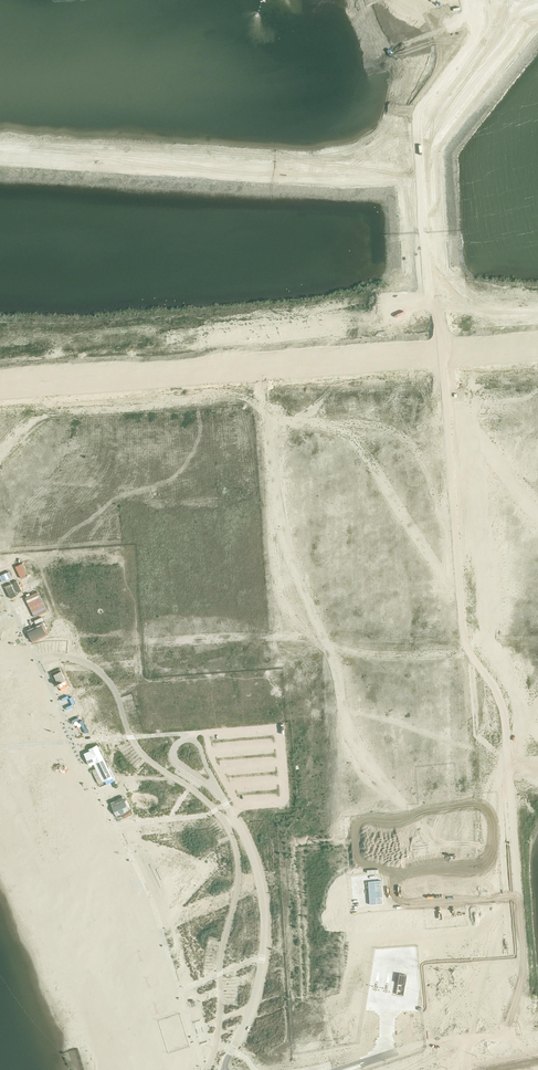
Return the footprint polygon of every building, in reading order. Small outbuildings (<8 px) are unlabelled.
[(430,1),(426,11),(442,17),(446,7),(430,1)] [(511,5),(504,14),(516,22),(523,14),(511,5)] [(23,563),(15,566),(21,578),(28,575),(23,563)] [(12,577),(9,571),(0,576),(0,578),(2,582),(12,577)] [(11,584),(5,586),(11,598),(14,597),(15,596),(17,595),(11,584)] [(26,597),(25,597),(34,617),(35,617),(46,612),(47,611),(37,592),(36,592),(26,597)] [(49,634),(43,622),(27,630),(28,632),(31,631),(34,638),(32,639),(33,642),(49,634)] [(90,751),(84,753),(90,765),(96,762),(103,777),(111,773),(103,756),(97,745),(89,749),(90,751)] [(122,797),(110,802),(117,817),(130,812),(122,797)] [(399,974),(398,983),(405,984),(407,975),(399,974)]
